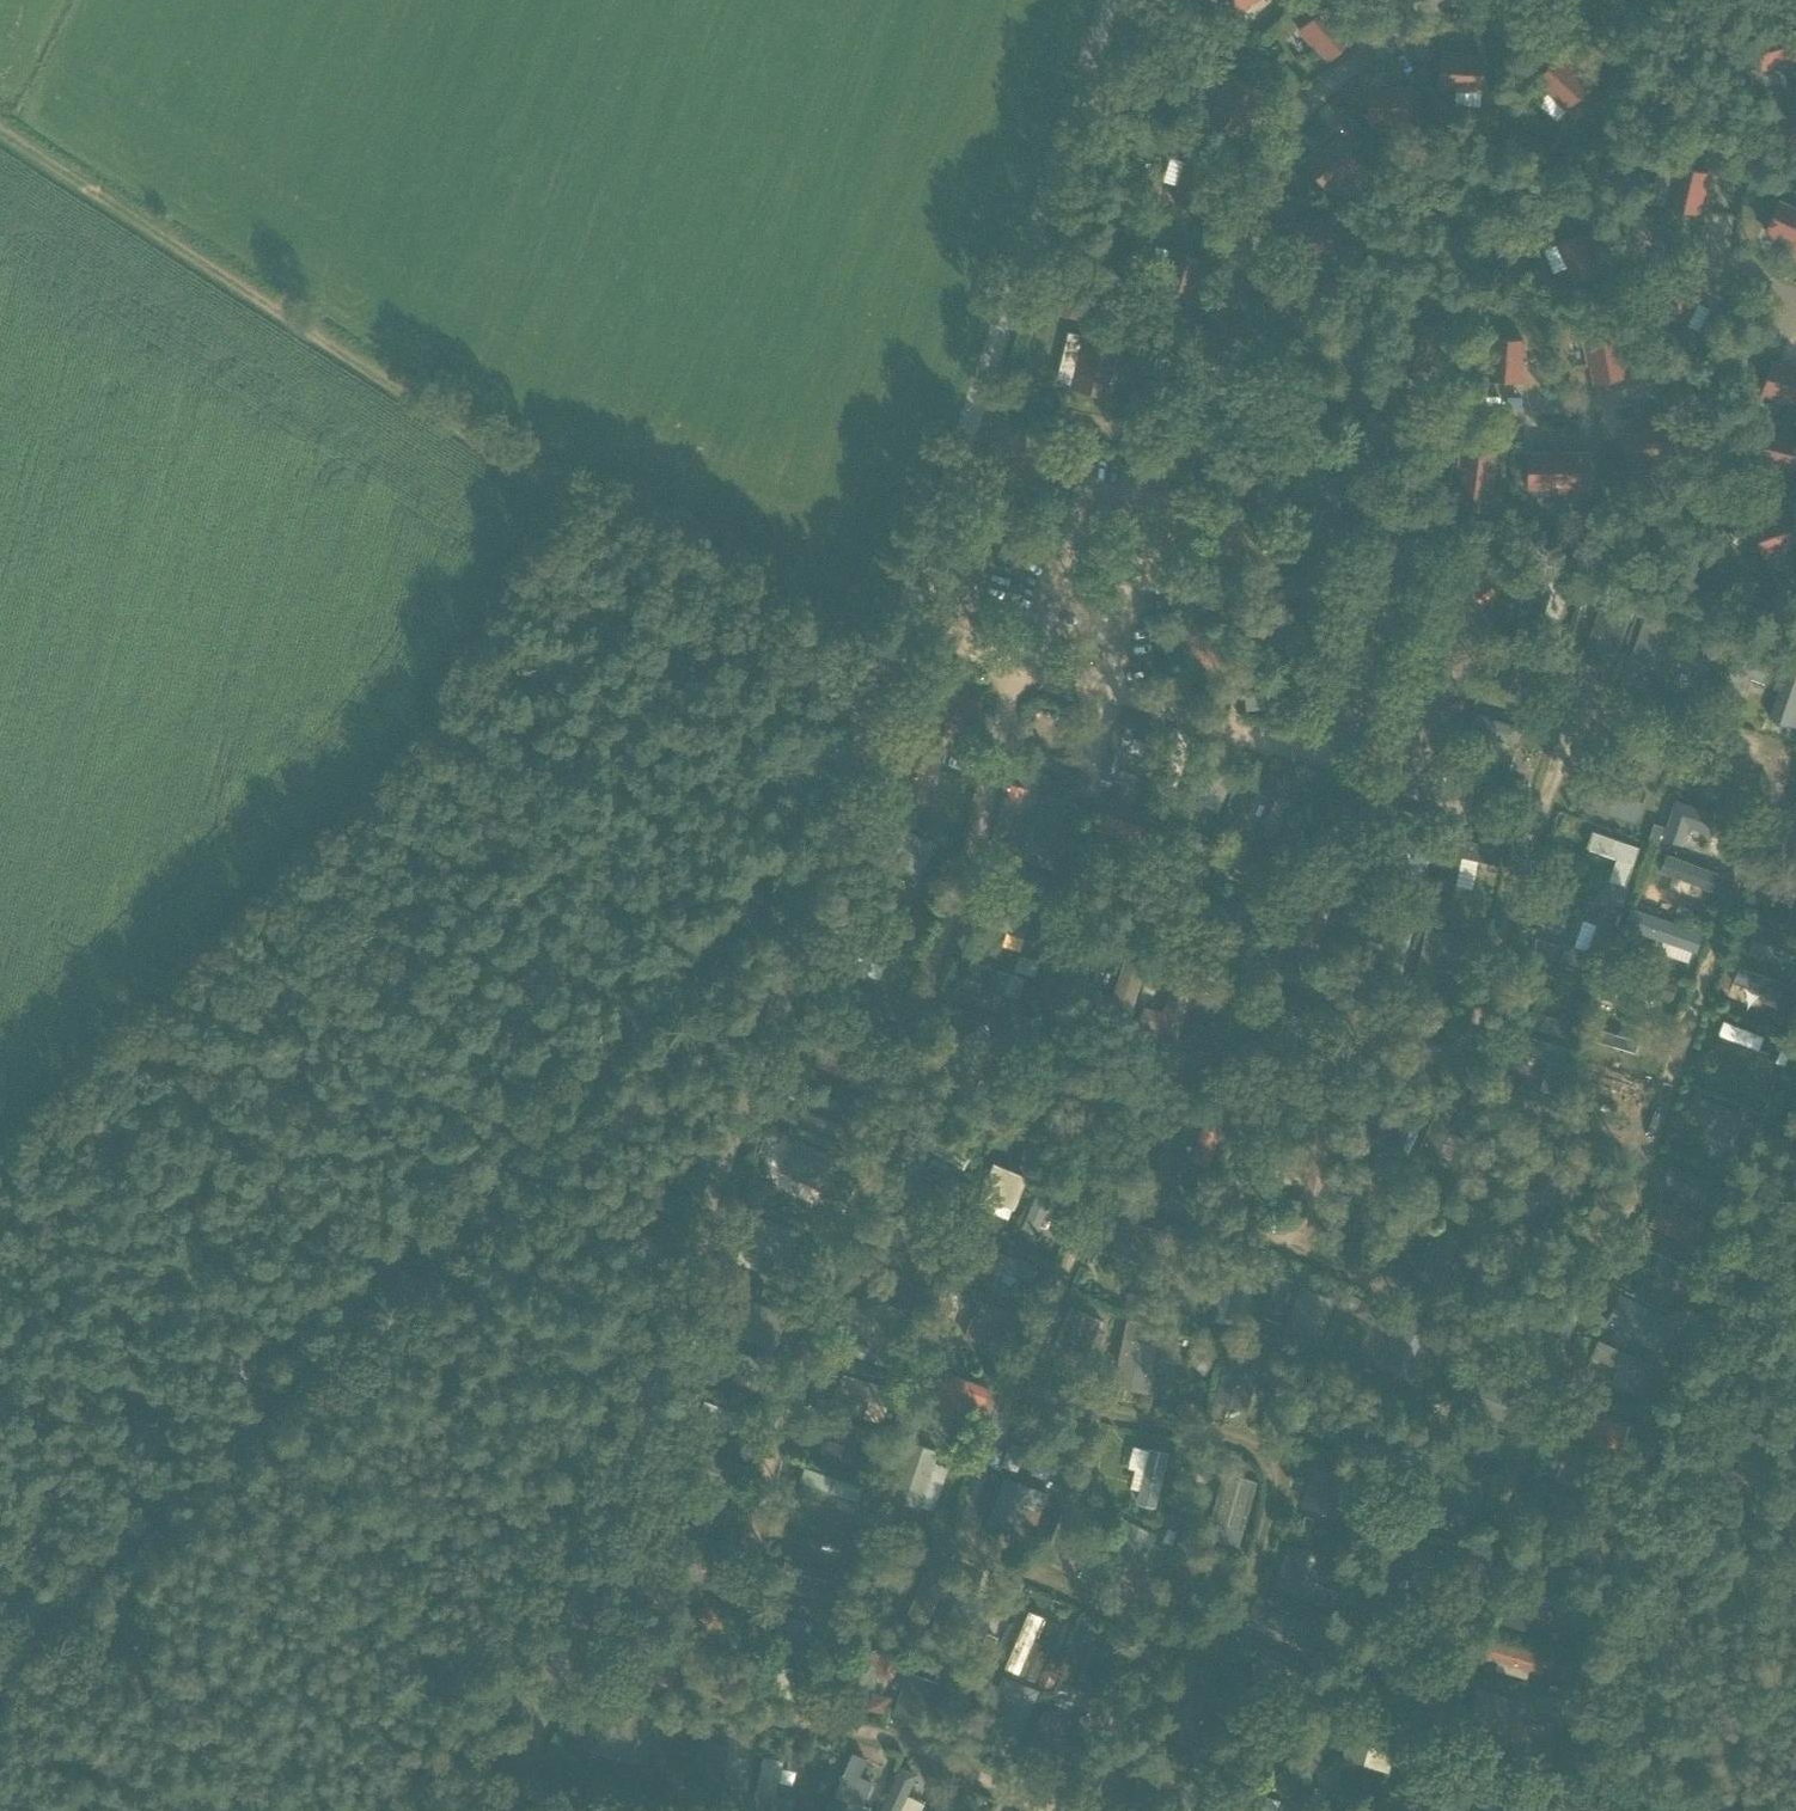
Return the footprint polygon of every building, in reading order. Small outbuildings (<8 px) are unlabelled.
[(1228,16),(1232,14),(1233,16),(1248,7),(1249,9),(1250,8),(1248,4),(1255,0),(1218,0),(1228,16)] [(1341,20),(1340,19),(1337,22),(1325,8),(1300,30),(1302,33),(1301,34),(1312,48),(1311,49),(1312,50),(1315,47),(1327,61),(1352,39),(1338,23),(1341,20)] [(1770,27),(1771,31),(1753,36),(1762,68),(1766,67),(1767,69),(1783,65),(1784,67),(1786,66),(1784,62),(1795,59),(1795,35),(1793,26),(1773,31),(1772,27),(1770,27)] [(1464,56),(1464,52),(1462,51),(1462,56),(1441,54),(1439,87),(1456,89),(1456,93),(1458,93),(1458,91),(1475,92),(1476,90),(1480,90),(1482,57),(1464,56)] [(1576,71),(1578,68),(1577,67),(1574,70),(1559,56),(1536,80),(1549,92),(1546,95),(1547,97),(1549,95),(1562,107),(1563,105),(1566,108),(1589,84),(1576,71)] [(1392,88),(1392,84),(1391,84),(1391,88),(1369,88),(1369,121),(1387,121),(1387,125),(1388,126),(1388,123),(1406,124),(1406,121),(1410,121),(1411,88),(1392,88)] [(1788,111),(1788,115),(1770,118),(1775,151),(1779,150),(1780,153),(1795,150),(1795,114),(1790,115),(1789,111),(1788,111)] [(1323,149),(1320,146),(1319,147),(1322,150),(1305,164),(1326,189),(1340,178),(1343,182),(1344,181),(1343,179),(1356,168),(1355,166),(1358,163),(1337,138),(1323,149)] [(1216,193),(1217,191),(1212,190),(1218,172),(1186,163),(1185,167),(1182,166),(1177,183),(1175,183),(1175,184),(1179,185),(1174,203),(1206,212),(1212,192),(1216,193)] [(1703,196),(1707,197),(1707,195),(1703,194),(1708,174),(1676,166),(1671,183),(1667,182),(1667,184),(1669,184),(1665,201),(1667,202),(1666,206),(1698,214),(1703,196)] [(1795,209),(1779,201),(1765,231),(1769,233),(1768,235),(1784,242),(1783,244),(1785,245),(1786,241),(1795,245),(1795,208),(1795,209)] [(1310,223),(1289,227),(1295,259),(1313,256),(1313,260),(1315,260),(1314,258),(1332,255),(1331,253),(1336,252),(1330,219),(1312,222),(1311,218),(1309,219),(1310,223)] [(1601,248),(1600,246),(1596,248),(1589,231),(1559,244),(1560,248),(1558,249),(1565,265),(1563,266),(1564,268),(1568,266),(1575,282),(1605,269),(1597,250),(1601,248)] [(1201,282),(1202,281),(1198,279),(1203,262),(1172,252),(1170,256),(1168,255),(1163,272),(1161,271),(1160,273),(1165,274),(1159,291),(1191,301),(1197,281),(1201,282)] [(1659,289),(1659,290),(1662,292),(1654,309),(1684,323),(1686,320),(1688,321),(1696,305),(1698,306),(1698,304),(1694,302),(1702,286),(1673,272),(1663,291),(1659,289)] [(1085,335),(1078,364),(1073,363),(1069,381),(1074,382),(1072,388),(1108,397),(1118,359),(1135,364),(1133,374),(1150,378),(1157,353),(1085,335)] [(1626,354),(1626,353),(1621,354),(1618,336),(1585,342),(1586,346),(1584,347),(1587,364),(1585,364),(1585,366),(1590,365),(1593,383),(1626,376),(1622,355),(1626,354)] [(1488,361),(1487,379),(1520,382),(1521,361),(1526,361),(1526,359),(1522,359),(1523,341),(1490,338),(1490,342),(1487,342),(1486,360),(1484,359),(1484,361),(1488,361)] [(1790,363),(1789,367),(1771,361),(1762,393),(1766,395),(1765,397),(1782,402),(1781,404),(1783,404),(1784,400),(1795,403),(1795,369),(1790,367),(1791,363),(1790,363)] [(1643,419),(1641,419),(1641,424),(1623,425),(1626,458),(1631,458),(1631,460),(1648,459),(1649,461),(1650,461),(1650,456),(1668,454),(1664,421),(1643,424),(1643,419)] [(1780,428),(1778,432),(1761,427),(1752,459),(1756,461),(1756,463),(1773,467),(1772,469),(1774,470),(1775,465),(1792,470),(1795,455),(1795,437),(1780,433),(1781,428),(1780,428)] [(1496,450),(1461,445),(1458,466),(1453,466),(1451,485),(1456,485),(1453,506),(1489,511),(1491,488),(1489,488),(1491,472),(1493,472),(1496,450)] [(1589,488),(1589,452),(1566,452),(1566,455),(1550,455),(1550,453),(1528,453),(1528,488),(1549,488),(1549,493),(1568,493),(1568,488),(1589,488)] [(1767,514),(1768,518),(1751,524),(1762,555),(1766,554),(1767,556),(1783,550),(1784,552),(1785,552),(1784,548),(1795,543),(1795,528),(1790,510),(1769,518),(1768,513),(1767,514)] [(1525,572),(1507,621),(1524,627),(1530,611),(1543,616),(1551,595),(1537,590),(1542,578),(1525,572)] [(1627,610),(1591,597),(1567,664),(1608,675),(1627,610)] [(1642,623),(1630,657),(1663,668),(1675,634),(1642,623)] [(1189,624),(1176,638),(1200,661),(1213,647),(1189,624)] [(1687,634),(1675,666),(1704,676),(1715,645),(1687,634)] [(1772,664),(1734,651),(1714,713),(1753,726),(1772,664)] [(1789,663),(1768,715),(1789,725),(1795,704),(1795,667),(1789,663)] [(1295,685),(1262,686),(1263,705),(1296,704),(1295,685)] [(1475,713),(1453,784),(1476,791),(1492,739),(1510,745),(1516,726),(1475,713)] [(1304,783),(1265,770),(1245,830),(1284,843),(1304,783)] [(1648,789),(1600,774),(1589,807),(1637,823),(1648,789)] [(1662,838),(1683,845),(1688,827),(1725,839),(1732,818),(1674,800),(1662,838)] [(1640,848),(1592,830),(1571,893),(1621,908),(1640,848)] [(1447,835),(1436,885),(1454,888),(1461,857),(1499,865),(1503,847),(1447,835)] [(1420,895),(1431,844),(1415,841),(1408,871),(1375,864),(1371,884),(1420,895)] [(1720,875),(1660,851),(1643,901),(1705,920),(1720,875)] [(1001,933),(1041,945),(1051,909),(1011,898),(1001,933)] [(1703,929),(1631,907),(1624,931),(1696,953),(1703,929)] [(1614,927),(1596,921),(1588,949),(1538,933),(1532,951),(1599,973),(1614,927)] [(1039,999),(1079,1010),(1094,959),(1071,952),(1063,980),(1046,975),(1039,999)] [(1027,978),(970,960),(961,983),(977,988),(979,983),(984,986),(978,1002),(999,1007),(1004,995),(1018,998),(1027,978)] [(1089,1012),(1129,1024),(1146,967),(1125,961),(1115,995),(1095,990),(1089,1012)] [(1672,1000),(1677,984),(1606,961),(1594,997),(1620,1006),(1627,985),(1672,1000)] [(1136,1028),(1176,1040),(1194,981),(1173,975),(1162,1012),(1142,1006),(1136,1028)] [(1186,1043),(1227,1055),(1244,996),(1223,990),(1212,1026),(1193,1021),(1186,1043)] [(1586,1003),(1568,997),(1560,1019),(1527,1007),(1521,1025),(1572,1043),(1586,1003)] [(1617,1031),(1599,1024),(1576,1085),(1594,1092),(1617,1031)] [(1657,1030),(1638,1025),(1629,1048),(1649,1058),(1657,1030)] [(1572,1050),(1521,1034),(1515,1052),(1549,1062),(1541,1089),(1559,1094),(1572,1050)] [(1224,1124),(1205,1118),(1190,1161),(1209,1167),(1224,1124)] [(779,1171),(823,1192),(839,1159),(794,1139),(779,1171)] [(1289,1199),(1288,1210),(1300,1211),(1301,1200),(1289,1199)] [(746,1232),(740,1248),(764,1256),(789,1264),(800,1230),(752,1214),(746,1232)] [(1263,1265),(1229,1256),(1212,1320),(1246,1330),(1263,1265)] [(873,1275),(858,1310),(886,1322),(881,1334),(900,1343),(920,1296),(873,1275)] [(1300,1289),(1285,1331),(1318,1344),(1334,1301),(1300,1289)] [(966,1339),(998,1350),(1011,1313),(979,1302),(966,1339)] [(755,1303),(747,1335),(769,1341),(778,1309),(755,1303)] [(1103,1321),(1068,1306),(1048,1349),(1083,1365),(1103,1321)] [(1400,1318),(1380,1362),(1413,1377),(1433,1333),(1400,1318)] [(1127,1321),(1113,1384),(1147,1392),(1152,1368),(1157,1346),(1174,1350),(1178,1333),(1127,1321)] [(1205,1373),(1222,1349),(1204,1336),(1187,1361),(1205,1373)] [(1261,1356),(1227,1347),(1213,1401),(1247,1410),(1261,1356)] [(888,1362),(887,1367),(890,1372),(895,1374),(900,1371),(902,1365),(899,1360),(894,1359),(888,1362)] [(908,1442),(889,1499),(935,1514),(949,1468),(936,1464),(939,1452),(908,1442)] [(1376,1481),(1315,1460),(1299,1507),(1342,1520),(1352,1496),(1371,1502),(1376,1481)] [(1332,1558),(1290,1543),(1273,1588),(1332,1607),(1336,1590),(1323,1584),(1332,1558)] [(1355,1719),(1345,1758),(1363,1764),(1368,1744),(1395,1751),(1400,1732),(1355,1719)] [(869,1809),(861,1805),(870,1783),(858,1778),(866,1760),(852,1754),(834,1797),(848,1803),(844,1810),(868,1810),(869,1809)] [(760,1758),(750,1810),(790,1810),(792,1801),(774,1798),(781,1762),(760,1758)]
